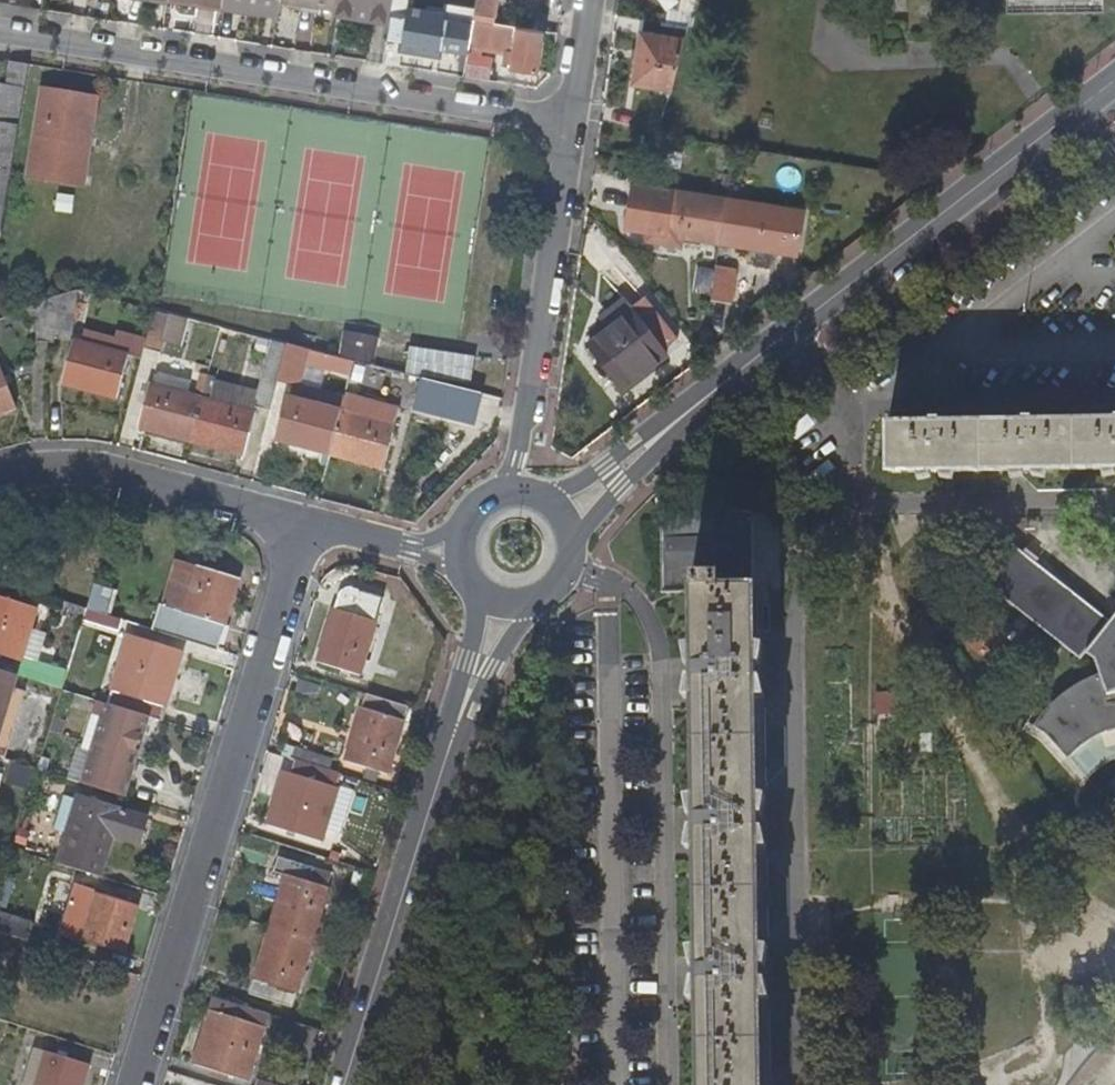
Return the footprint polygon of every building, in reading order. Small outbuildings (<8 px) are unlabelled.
[(224,4),(279,13),(281,0),(225,0),(224,4)] [(336,8),(337,0),(285,0),(336,8)] [(336,8),(335,12),(390,21),(394,0),(337,0),(336,8)] [(390,21),(387,41),(402,43),(400,52),(429,57),(430,48),(468,54),(469,47),(473,22),(407,11),(409,0),(394,0),(390,21)] [(499,0),(477,0),(474,19),(495,23),(499,0)] [(667,21),(690,24),(694,25),(701,0),(682,0),(681,8),(669,6),(667,21)] [(635,81),(673,87),(675,79),(690,24),(667,21),(644,18),(635,81)] [(537,71),(543,30),(495,23),(474,19),(473,22),(469,47),(493,51),(494,45),(516,48),(513,67),(537,71)] [(21,125),(30,63),(6,60),(0,94),(0,122),(21,125)] [(98,97),(44,89),(31,177),(86,184),(98,97)] [(17,152),(21,125),(0,122),(0,149),(17,152)] [(0,149),(0,178),(11,182),(12,182),(17,152),(0,149)] [(11,182),(0,178),(0,230),(2,230),(11,182)] [(627,229),(720,242),(726,198),(633,186),(627,229)] [(803,209),(726,198),(720,242),(758,247),(756,263),(771,265),(773,248),(796,252),(803,209)] [(738,267),(717,264),(712,300),(734,303),(738,267)] [(102,303),(104,297),(75,290),(61,295),(56,335),(73,333),(77,296),(102,303)] [(39,341),(54,343),(56,335),(61,295),(29,308),(32,316),(43,312),(39,341)] [(623,390),(667,355),(664,350),(679,339),(648,300),(588,346),(623,390)] [(181,352),(190,319),(155,310),(145,347),(143,353),(160,358),(163,346),(181,352)] [(129,355),(142,359),(143,353),(145,347),(77,329),(74,341),(129,355)] [(343,340),(373,345),(374,337),(344,331),(343,340)] [(274,340),(260,391),(256,404),(258,405),(270,408),(279,377),(288,344),(274,340)] [(373,345),(343,340),(341,355),(371,361),(373,345)] [(129,355),(74,341),(63,383),(118,397),(129,355)] [(406,343),(402,371),(472,381),(476,353),(406,343)] [(299,359),(351,372),(354,361),(337,357),(288,344),(279,377),(294,381),(299,359)] [(1,367),(0,367),(0,414),(16,408),(1,367)] [(202,398),(195,396),(188,394),(192,380),(162,372),(155,375),(153,385),(151,384),(139,426),(191,439),(202,398)] [(195,396),(202,398),(209,374),(202,372),(195,396)] [(211,400),(216,379),(217,376),(209,374),(202,398),(191,439),(245,453),(256,412),(211,400)] [(256,404),(260,391),(216,379),(211,400),(256,412),(258,405),(256,404)] [(474,419),(481,392),(433,381),(426,407),(474,419)] [(291,397),(341,410),(344,400),(294,387),(291,397)] [(341,410),(291,397),(289,397),(278,438),(330,452),(341,410)] [(395,425),(341,410),(330,452),(383,467),(395,425)] [(1114,477),(1114,422),(903,424),(904,479),(1114,477)] [(754,500),(665,501),(665,516),(660,516),(660,540),(665,540),(665,594),(695,593),(702,1084),(763,1084),(756,593),(783,593),(782,514),(754,514),(754,500)] [(1009,544),(979,581),(1079,659),(1084,653),(1091,658),(1098,674),(1093,676),(1086,678),(1080,681),(1074,684),(1068,688),(1062,692),(1056,697),(1050,702),(1044,708),(1038,716),(1030,725),(1047,736),(1066,758),(1069,754),(1075,748),(1083,743),(1092,737),(1104,732),(1114,729),(1114,612),(1107,621),(1009,544)] [(183,613),(197,565),(176,559),(161,606),(183,613)] [(183,613),(161,606),(159,605),(152,628),(218,649),(239,578),(197,565),(183,613)] [(114,590),(93,584),(86,607),(85,608),(106,614),(114,590)] [(338,666),(352,670),(361,673),(385,597),(351,586),(349,585),(348,586),(346,586),(344,587),(342,589),(341,592),(320,660),(338,666)] [(6,670),(17,674),(59,688),(61,688),(66,671),(21,657),(36,608),(0,597),(0,668),(6,670)] [(61,613),(82,620),(82,619),(85,608),(86,607),(65,600),(61,613)] [(117,630),(120,618),(106,614),(85,608),(82,619),(117,630)] [(129,636),(108,703),(161,719),(181,652),(129,636)] [(352,670),(338,666),(334,678),(348,683),(352,670)] [(17,674),(6,670),(0,668),(0,727),(13,687),(17,674)] [(13,687),(0,727),(0,755),(5,757),(26,691),(13,687)] [(898,714),(897,691),(874,692),(875,715),(898,714)] [(366,766),(380,771),(388,773),(408,706),(367,693),(346,760),(366,766)] [(92,754),(83,782),(125,795),(145,729),(92,713),(80,750),(92,754)] [(295,746),(292,757),(330,769),(333,758),(295,746)] [(336,786),(341,773),(330,769),(292,757),(290,756),(269,824),(322,841),(338,787),(336,786)] [(380,771),(366,766),(363,776),(377,781),(380,771)] [(79,796),(59,863),(100,876),(112,836),(140,844),(148,818),(79,796)] [(313,938),(329,887),(310,881),(315,864),(279,854),(274,870),(287,874),(272,925),(313,938)] [(334,870),(315,864),(310,881),(329,887),(334,870)] [(81,939),(95,892),(87,889),(73,936),(81,939)] [(137,904),(95,892),(81,939),(123,952),(137,904)] [(0,912),(0,931),(27,940),(32,921),(0,912)] [(292,1006),(313,938),(272,925),(250,994),(292,1006)] [(248,1079),(269,1013),(216,996),(195,1062),(248,1079)] [(45,1052),(36,1049),(25,1084),(35,1084),(45,1052)] [(35,1084),(82,1084),(89,1065),(48,1052),(45,1052),(35,1084)]
